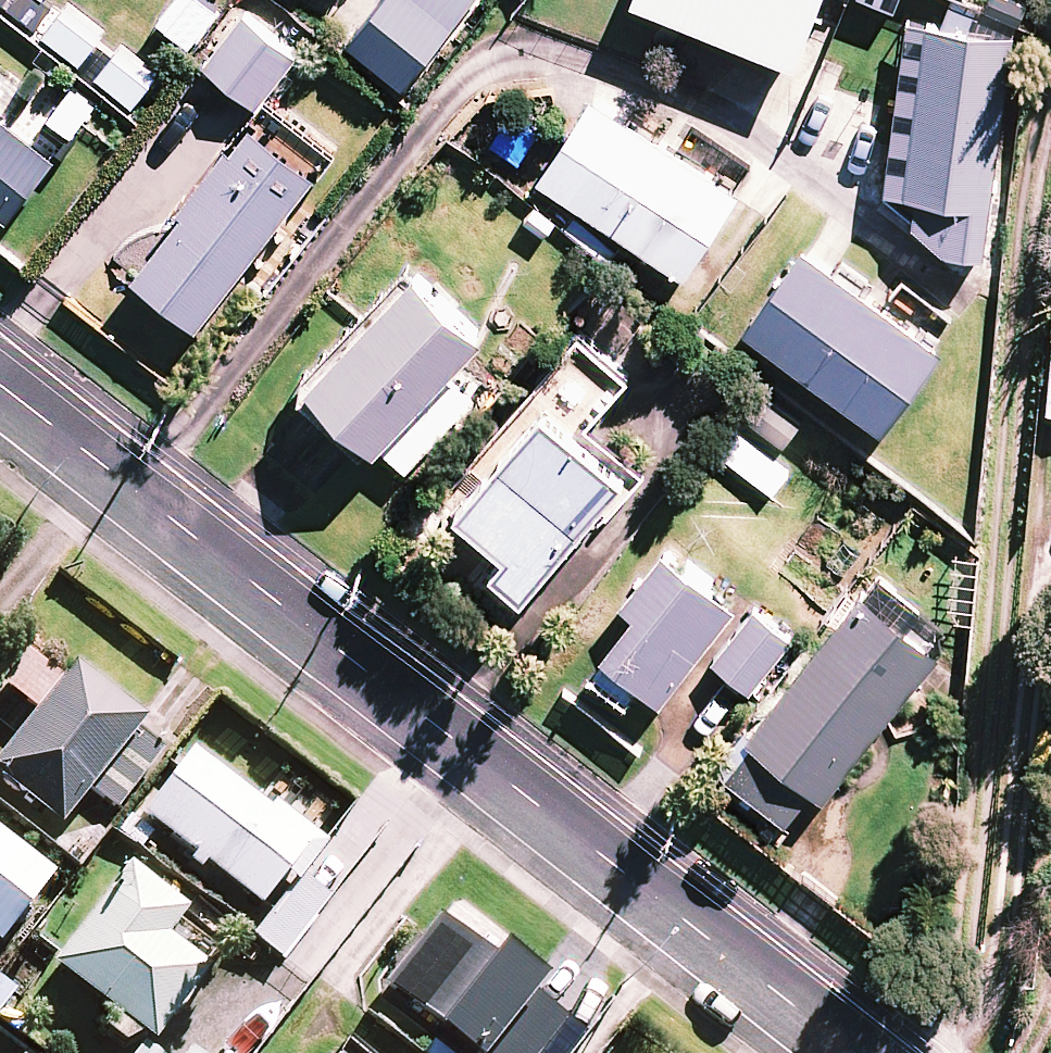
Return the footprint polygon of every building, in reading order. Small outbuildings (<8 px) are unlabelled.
[(24,24),(42,0),(0,0),(0,6),(24,24)] [(66,0),(65,0),(41,31),(78,60),(102,29),(66,0)] [(350,40),(405,84),(471,0),(381,0),(350,40)] [(795,59),(818,0),(645,0),(795,59)] [(906,13),(911,0),(872,0),(906,13)] [(296,52),(246,11),(206,61),(256,102),(296,52)] [(908,241),(994,253),(1008,161),(996,159),(1015,26),(909,11),(883,189),(915,193),(908,241)] [(126,46),(98,79),(132,108),(160,75),(126,46)] [(0,70),(0,209),(7,214),(55,154),(5,114),(25,90),(0,70)] [(105,100),(73,76),(45,113),(77,137),(105,100)] [(737,187),(593,95),(540,178),(684,270),(737,187)] [(316,164),(251,115),(135,270),(200,318),(316,164)] [(940,346),(803,246),(745,326),(882,426),(940,346)] [(482,329),(416,266),(310,377),(406,468),(471,400),(442,372),(482,329)] [(773,396),(748,424),(780,451),(804,423),(773,396)] [(604,514),(632,483),(545,405),(455,505),(505,550),(492,565),(522,592),(597,508),(604,514)] [(734,605),(664,547),(621,599),(635,611),(587,670),(644,715),(734,605)] [(950,628),(875,571),(721,772),(785,821),(812,786),(823,794),(950,628)] [(790,638),(755,608),(713,658),(748,687),(790,638)] [(280,822),(147,716),(78,802),(212,907),(280,822)] [(0,837),(0,939),(50,875),(0,837)] [(130,1043),(139,1032),(149,1040),(207,969),(164,935),(183,911),(130,868),(53,963),(106,1006),(98,1017),(130,1043)] [(329,898),(302,876),(254,935),(281,958),(329,898)] [(451,902),(387,985),(475,1052),(535,1052),(562,1017),(528,991),(542,973),(451,902)] [(12,998),(0,989),(0,1016),(12,998)]
